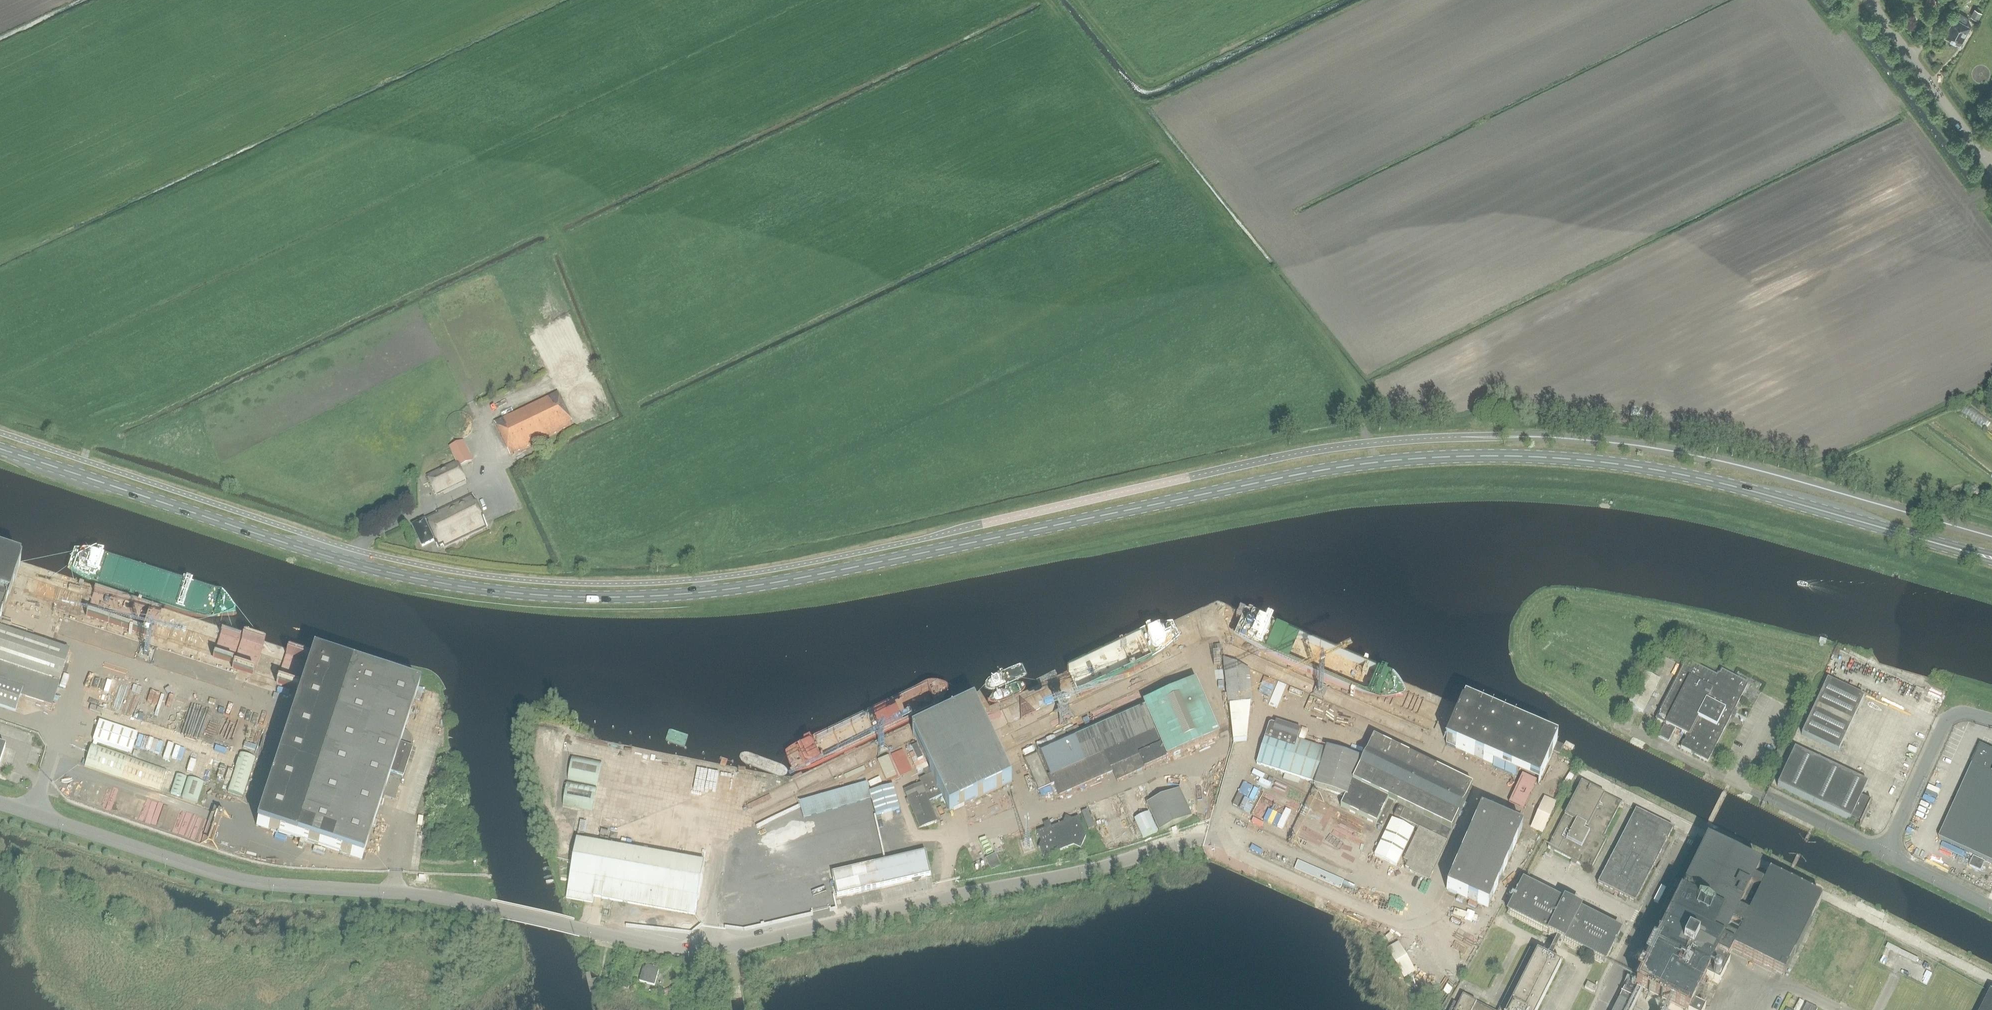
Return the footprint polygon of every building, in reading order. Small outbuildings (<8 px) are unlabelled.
[(1975,9),(1971,16),(1979,20),(1983,13),(1975,9)] [(1945,36),(1961,44),(1971,26),(1966,23),(1969,18),(1958,12),(1956,17),(1955,17),(1945,36)] [(573,425),(558,393),(494,423),(510,455),(573,425)] [(1968,403),(1961,413),(1984,431),(1991,421),(1968,403)] [(473,428),(473,424),(470,420),(467,418),(464,417),(460,418),(458,419),(456,420),(454,423),(453,427),(453,431),(454,433),(455,435),(458,437),(460,438),(463,438),(464,438),(467,437),(470,435),(472,434),(473,431),(473,428)] [(472,461),(463,441),(460,442),(449,447),(456,462),(457,462),(459,467),(472,461)] [(457,462),(456,462),(427,476),(436,495),(466,481),(459,467),(457,462)] [(487,527),(472,494),(436,511),(437,514),(425,519),(425,520),(412,526),(422,546),(434,541),(437,547),(443,545),(444,548),(487,527)] [(58,685),(64,687),(68,675),(62,673),(70,651),(25,637),(27,631),(10,626),(12,621),(1,617),(6,599),(7,600),(20,561),(0,555),(0,707),(15,712),(20,696),(52,706),(58,685)] [(79,612),(105,618),(110,599),(97,596),(99,589),(86,585),(79,612)] [(1211,672),(1222,670),(1220,659),(1216,659),(1215,655),(1221,653),(1218,634),(1204,637),(1211,672)] [(418,689),(352,667),(311,653),(254,825),(295,838),(361,860),(381,799),(383,800),(384,797),(394,800),(412,746),(412,744),(412,742),(412,740),(411,738),(410,736),(409,734),(408,733),(406,731),(404,731),(418,689)] [(1253,704),(1249,670),(1223,658),(1225,682),(1227,706),(1229,706),(1250,704),(1253,704)] [(1688,735),(1681,748),(1707,761),(1747,684),(1721,671),(1718,677),(1686,661),(1656,719),(1670,726),(1669,729),(1664,726),(1658,737),(1668,742),(1675,729),(1688,735)] [(1644,673),(1628,705),(1643,713),(1659,681),(1644,673)] [(1827,680),(1802,735),(1838,752),(1864,697),(1827,680)] [(1143,704),(1145,709),(1041,755),(1050,775),(1047,776),(1037,754),(1024,760),(1038,791),(1054,784),(1059,795),(1113,772),(1117,781),(1219,736),(1195,682),(1143,704)] [(1538,785),(1552,752),(1559,754),(1563,745),(1464,703),(1462,707),(1461,707),(1444,745),(1538,785)] [(912,733),(932,774),(919,779),(921,784),(904,790),(920,829),(937,822),(928,802),(942,796),(949,812),(1011,783),(974,704),(912,733)] [(1229,706),(1233,742),(1246,741),(1250,704),(1229,706)] [(99,720),(92,743),(91,744),(84,764),(160,790),(167,770),(97,746),(98,742),(132,753),(138,733),(99,720)] [(1419,828),(1424,817),(1444,774),(1373,739),(1363,760),(1298,739),(1300,731),(1275,723),(1275,725),(1271,724),(1267,726),(1255,764),(1315,784),(1313,787),(1345,797),(1340,807),(1376,824),(1382,827),(1394,803),(1399,805),(1405,808),(1400,818),(1419,828)] [(186,760),(190,746),(172,742),(169,755),(186,760)] [(1777,761),(1783,749),(1780,747),(1773,760),(1777,761)] [(1981,748),(1939,840),(1991,864),(1991,753),(1981,748)] [(1794,750),(1777,787),(1850,821),(1851,820),(1860,824),(1859,826),(1860,826),(1872,802),(1871,802),(1870,803),(1861,798),(1867,784),(1794,750)] [(243,796),(255,758),(240,753),(228,792),(243,796)] [(568,780),(597,785),(601,762),(572,756),(568,780)] [(199,773),(203,761),(196,759),(192,771),(199,773)] [(187,777),(177,774),(171,794),(181,797),(187,777)] [(1424,817),(1419,828),(1403,860),(1408,863),(1405,871),(1427,882),(1447,841),(1446,840),(1472,787),(1444,774),(1424,817)] [(198,802),(204,783),(188,778),(182,797),(198,802)] [(596,788),(567,782),(562,806),(592,811),(596,788)] [(868,791),(870,798),(875,815),(898,808),(891,784),(868,791)] [(1619,805),(1580,785),(1546,850),(1589,872),(1605,841),(1601,839),(1619,805)] [(1179,789),(1146,804),(1159,832),(1192,817),(1179,789)] [(1542,795),(1529,827),(1542,833),(1555,801),(1542,795)] [(782,808),(786,820),(800,815),(796,803),(782,808)] [(1394,815),(1400,818),(1405,808),(1399,805),(1394,815)] [(828,814),(832,826),(845,822),(844,816),(857,812),(856,806),(828,814)] [(1445,889),(1447,889),(1458,894),(1488,907),(1524,825),(1481,806),(1445,889)] [(1094,828),(1087,811),(1081,813),(1088,830),(1094,828)] [(1596,886),(1634,905),(1672,830),(1634,812),(1596,886)] [(1157,832),(1149,813),(1134,820),(1143,838),(1157,832)] [(770,817),(774,827),(782,823),(779,814),(770,817)] [(1040,849),(1043,857),(1073,846),(1080,849),(1085,837),(1078,818),(1072,820),(1065,817),(1063,823),(1051,828),(1050,824),(1044,826),(1045,829),(1037,832),(1041,841),(1038,848),(1040,849)] [(1392,819),(1375,855),(1396,866),(1414,830),(1392,819)] [(606,845),(600,844),(576,839),(566,898),(593,903),(594,897),(696,915),(705,863),(606,845)] [(1684,886),(1669,918),(1723,945),(1759,871),(1760,870),(1706,843),(1685,887),(1684,886)] [(925,853),(874,864),(870,848),(858,851),(861,862),(870,860),(871,865),(831,874),(837,898),(879,888),(925,877),(930,876),(925,853)] [(1001,866),(995,854),(985,859),(991,871),(1001,866)] [(1985,862),(1974,856),(1969,866),(1981,871),(1985,862)] [(1294,869),(1340,889),(1344,881),(1298,861),(1294,869)] [(1723,945),(1722,946),(1732,951),(1733,951),(1784,976),(1785,975),(1792,960),(1821,902),(1759,871),(1723,945)] [(1546,936),(1563,944),(1563,943),(1603,964),(1619,934),(1578,913),(1579,912),(1563,904),(1562,905),(1522,885),(1506,915),(1547,935),(1546,936)] [(1633,989),(1676,1009),(1704,1009),(1693,1005),(1706,979),(1718,985),(1729,962),(1728,962),(1733,951),(1732,951),(1722,946),(1723,945),(1669,918),(1633,989)] [(1445,921),(1441,930),(1452,935),(1456,926),(1445,921)] [(1561,965),(1558,964),(1531,950),(1530,949),(1510,987),(1499,1009),(1538,1009),(1561,965)] [(644,965),(639,981),(654,986),(659,969),(644,965)] [(1587,982),(1585,988),(1594,993),(1597,987),(1587,982)] [(1619,992),(1610,1009),(1627,1009),(1632,999),(1619,992)] [(1991,995),(1984,1009),(1991,1009),(1991,996),(1991,995)] [(1450,1009),(1490,1009),(1463,996),(1458,1006),(1453,1003),(1450,1009)]
